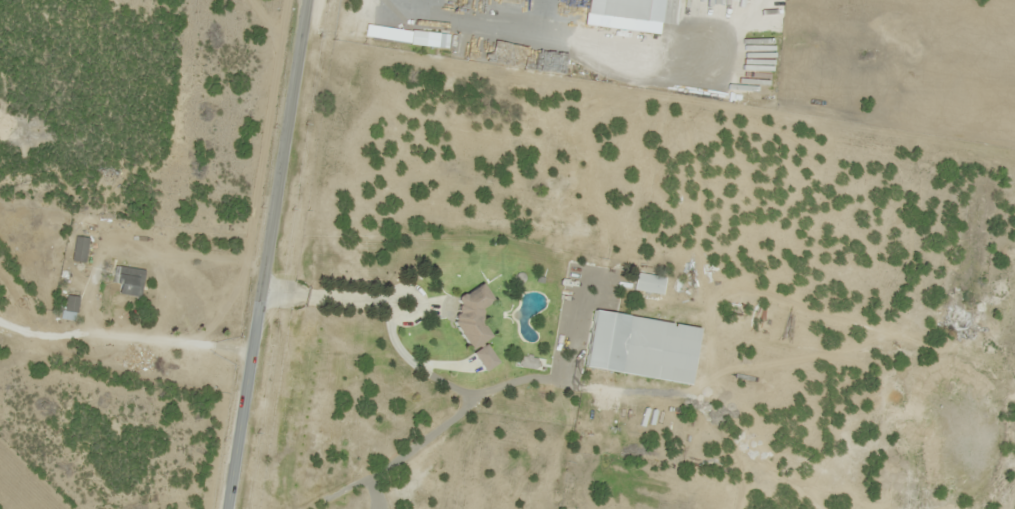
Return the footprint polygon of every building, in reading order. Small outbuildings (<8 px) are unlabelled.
[(648,23),(651,0),(604,0),(602,18),(648,23)] [(406,45),(422,45),(422,30),(406,30),(406,45)] [(633,36),(607,31),(600,62),(626,68),(633,36)] [(71,261),(85,263),(90,239),(77,236),(71,261)] [(112,283),(120,284),(118,294),(141,298),(145,271),(115,266),(112,283)] [(660,278),(633,275),(631,291),(658,294),(660,278)] [(470,312),(488,301),(477,283),(451,299),(457,309),(444,317),(464,350),(485,337),(470,312)] [(61,318),(76,321),(81,298),(66,295),(61,318)] [(684,384),(693,327),(589,312),(580,369),(684,384)] [(480,372),(494,362),(481,344),(467,354),(480,372)]
